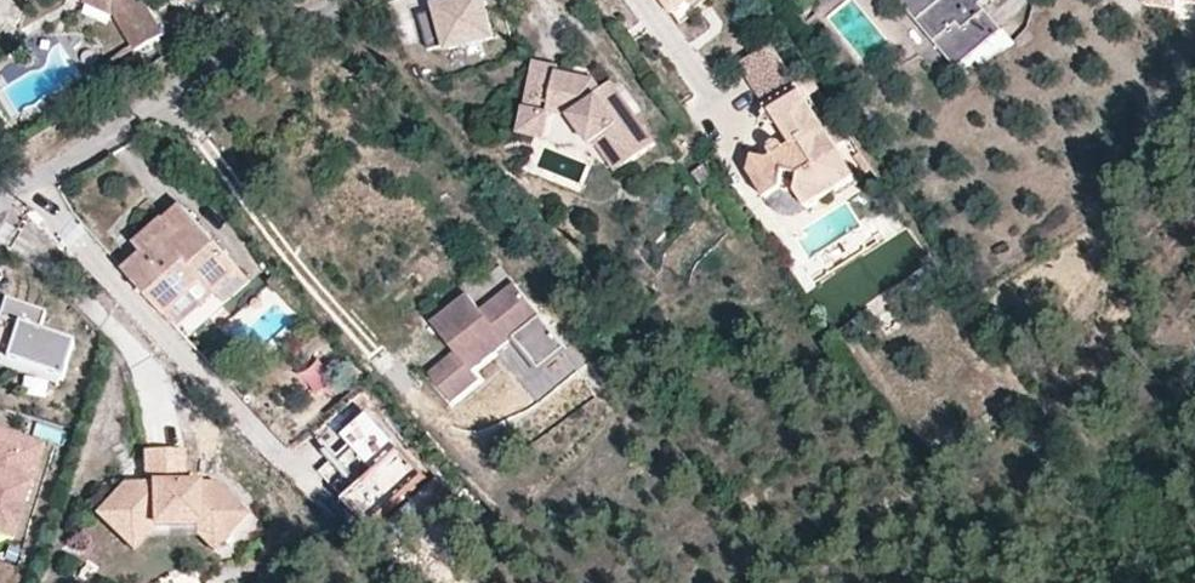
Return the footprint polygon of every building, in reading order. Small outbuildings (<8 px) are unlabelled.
[(84,4),(113,16),(113,0),(86,0),(84,4)] [(113,16),(136,48),(164,34),(145,0),(113,0),(113,16)] [(488,0),(486,0),(447,18),(448,21),(431,29),(445,61),(463,53),(464,57),(505,38),(488,0)] [(675,13),(694,0),(667,0),(675,13)] [(935,41),(941,36),(910,0),(900,0),(935,41)] [(981,3),(985,0),(910,0),(941,36),(935,41),(958,67),(960,65),(1003,30),(981,3)] [(1179,0),(1147,0),(1146,5),(1178,10),(1178,4),(1179,0)] [(960,65),(970,76),(1016,43),(1014,41),(1005,29),(1003,30),(960,65)] [(800,88),(772,49),(747,66),(774,106),(800,88)] [(630,106),(625,109),(616,96),(621,93),(616,85),(604,93),(598,84),(564,76),(564,72),(540,66),(523,135),(547,142),(554,117),(575,122),(594,147),(602,148),(621,173),(659,146),(655,140),(630,106)] [(621,93),(616,96),(625,109),(630,106),(621,93)] [(826,175),(809,147),(820,140),(809,123),(789,134),(794,142),(794,144),(789,148),(787,148),(785,145),(784,145),(782,144),(780,144),(779,145),(776,146),(775,147),(775,150),(775,153),(776,155),(771,159),(757,157),(753,173),(771,200),(786,189),(800,193),(809,207),(836,190),(826,175)] [(163,219),(134,244),(142,254),(125,270),(175,326),(215,292),(240,272),(184,208),(166,221),(163,219)] [(249,282),(240,272),(215,292),(224,303),(249,282)] [(567,350),(543,319),(514,283),(480,311),(466,293),(430,322),(452,349),(426,371),(452,405),(481,382),(474,373),(515,340),(540,371),(567,350)] [(0,322),(0,358),(63,380),(76,344),(41,332),(48,313),(8,300),(0,322)] [(885,303),(846,322),(855,340),(894,322),(885,303)] [(339,496),(365,522),(420,470),(364,411),(340,434),(370,466),(339,496)] [(12,536),(42,443),(0,429),(0,532),(12,536)] [(104,504),(131,527),(152,525),(193,520),(196,521),(216,537),(242,507),(209,479),(178,482),(175,449),(155,452),(158,484),(139,486),(130,498),(118,488),(104,504)] [(158,484),(155,452),(136,453),(139,486),(158,484)] [(131,527),(104,504),(93,518),(130,550),(152,525),(131,527)] [(210,544),(216,537),(196,521),(193,520),(193,530),(210,544)]
